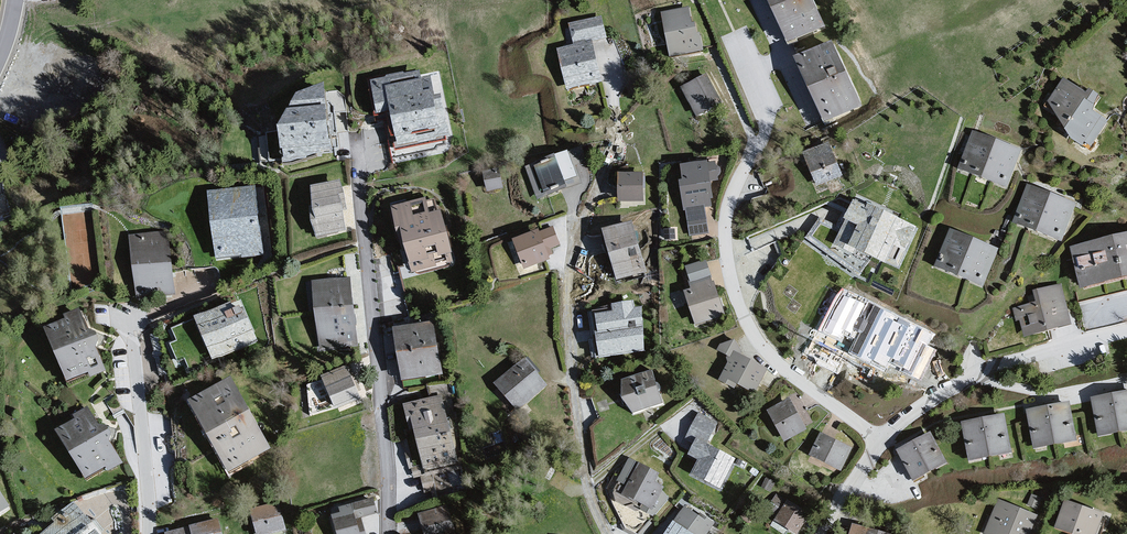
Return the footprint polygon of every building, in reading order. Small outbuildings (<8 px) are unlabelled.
[(791,37),(823,23),(813,0),(774,0),(791,37)] [(689,8),(664,13),(672,55),(703,49),(700,34),(697,34),(695,23),(692,23),(689,8)] [(601,16),(565,19),(570,40),(605,31),(601,16)] [(587,43),(548,50),(559,98),(594,89),(587,43)] [(834,44),(802,58),(829,118),(861,104),(834,44)] [(434,71),(372,86),(391,163),(454,153),(434,71)] [(707,76),(685,87),(698,113),(720,102),(707,76)] [(1088,94),(1065,79),(1051,100),(1074,136),(1089,146),(1107,119),(1091,108),(1098,98),(1090,92),(1088,94)] [(302,95),(286,127),(287,161),(332,148),(325,87),(302,95)] [(1019,150),(975,133),(962,167),(1006,184),(1019,150)] [(825,146),(800,159),(816,189),(839,181),(825,146)] [(568,151),(527,166),(539,197),(568,186),(566,180),(578,176),(568,151)] [(708,161),(683,164),(686,180),(682,180),(686,208),(688,208),(692,233),(708,231),(704,206),(711,205),(710,198),(713,197),(711,181),(718,180),(718,175),(720,174),(721,172),(721,169),(719,166),(716,166),(716,162),(708,163),(708,161)] [(488,190),(504,187),(501,169),(485,171),(488,190)] [(643,175),(614,175),(610,207),(644,205),(643,175)] [(344,183),(314,189),(320,240),(352,233),(344,183)] [(1073,202),(1029,185),(1016,219),(1060,236),(1073,202)] [(254,188),(211,193),(219,260),(262,255),(254,188)] [(425,199),(394,207),(401,233),(406,232),(415,270),(453,260),(442,213),(430,216),(425,199)] [(914,231),(845,202),(836,222),(845,231),(837,251),(894,272),(914,231)] [(629,223),(594,232),(612,284),(644,275),(629,223)] [(551,227),(502,243),(516,273),(546,267),(544,254),(558,248),(551,227)] [(996,247),(951,230),(938,264),(982,281),(996,247)] [(167,233),(133,236),(139,296),(173,293),(167,233)] [(1073,246),(1085,298),(1126,288),(1126,233),(1073,246)] [(351,279),(316,283),(320,343),(358,342),(351,279)] [(704,279),(674,287),(690,329),(723,319),(704,279)] [(1070,322),(1060,285),(1037,291),(1040,302),(1015,309),(1018,319),(1023,318),(1027,333),(1070,322)] [(853,300),(839,321),(870,338),(877,359),(899,356),(919,333),(853,300)] [(243,305),(196,319),(218,364),(261,344),(243,305)] [(641,305),(588,308),(596,361),(643,354),(641,305)] [(80,314),(45,327),(69,384),(110,374),(80,314)] [(439,323),(395,332),(404,385),(446,378),(439,323)] [(762,374),(726,352),(717,379),(755,396),(762,374)] [(525,360),(498,383),(519,408),(546,385),(525,360)] [(323,380),(337,412),(361,400),(351,371),(323,380)] [(654,372),(609,383),(624,419),(667,407),(654,372)] [(235,380),(193,403),(233,476),(276,451),(235,380)] [(1101,431),(1126,427),(1126,392),(1095,398),(1101,431)] [(441,398),(401,408),(420,473),(461,467),(441,398)] [(790,399),(771,409),(786,438),(805,428),(790,399)] [(1031,410),(1037,444),(1074,438),(1068,404),(1031,410)] [(692,414),(679,438),(689,441),(707,447),(719,426),(692,414)] [(90,415),(54,435),(88,485),(125,467),(90,415)] [(965,422),(971,456),(1008,449),(1002,416),(965,422)] [(823,433),(812,453),(841,468),(851,448),(823,433)] [(900,450),(915,477),(944,462),(930,434),(900,450)] [(736,458),(689,441),(681,457),(691,464),(685,474),(717,489),(736,458)] [(656,473),(625,458),(605,494),(644,513),(656,473)] [(14,509),(0,484),(0,518),(14,509)] [(1039,507),(1043,496),(1032,493),(1029,504),(1039,507)] [(772,504),(780,509),(786,498),(778,494),(772,504)] [(327,511),(333,533),(381,533),(372,499),(327,511)] [(789,502),(777,519),(797,531),(808,514),(789,502)] [(988,531),(997,533),(1028,533),(1035,516),(1000,502),(988,531)] [(1052,531),(1060,533),(1098,533),(1104,519),(1062,503),(1052,531)] [(260,533),(267,533),(285,532),(279,505),(251,507),(260,533)] [(667,523),(684,533),(706,533),(712,527),(681,505),(667,523)] [(47,533),(99,533),(77,508),(47,533)] [(417,516),(424,533),(456,533),(446,508),(417,516)] [(188,528),(189,533),(221,533),(217,523),(188,528)] [(660,533),(684,533),(667,523),(660,533)] [(852,533),(888,533),(854,524),(852,533)]
